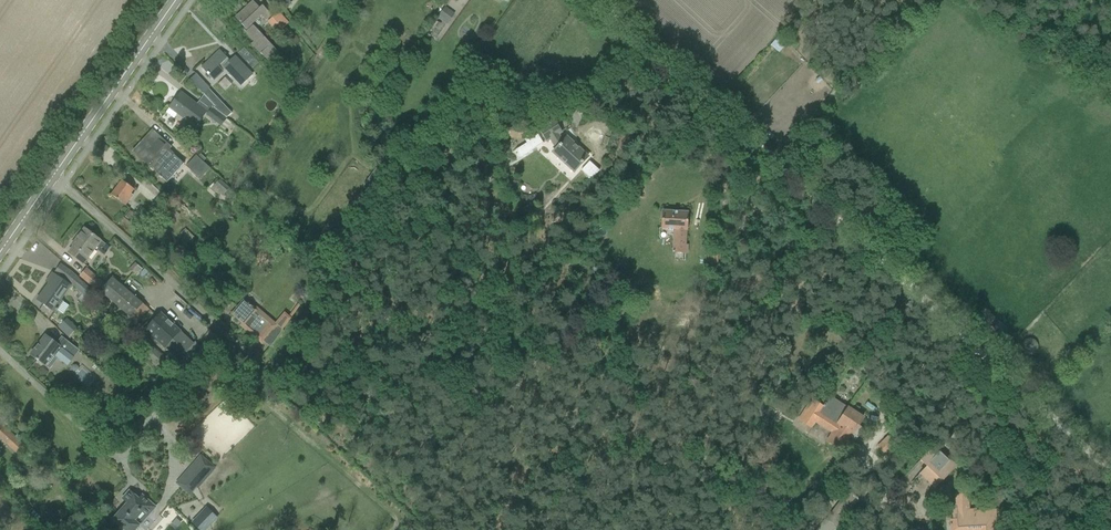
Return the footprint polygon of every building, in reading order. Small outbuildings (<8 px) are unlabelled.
[(254,41),(251,44),(268,61),(278,52),(252,24),(261,15),(265,20),(271,15),(262,5),(259,8),(253,1),(235,18),(245,29),(244,30),(254,41)] [(452,17),(442,10),(437,17),(447,24),(452,17)] [(289,23),(278,12),(272,18),(283,29),(289,23)] [(295,35),(290,40),(294,44),(299,40),(295,35)] [(226,59),(227,58),(220,51),(202,68),(213,80),(225,69),(236,80),(242,86),(252,75),(234,56),(228,62),(226,59)] [(189,80),(197,88),(203,94),(209,89),(196,74),(189,80)] [(166,113),(173,118),(177,114),(183,119),(184,117),(196,125),(206,112),(180,93),(170,107),(166,113)] [(215,106),(213,109),(226,118),(231,114),(221,103),(216,108),(215,106)] [(226,119),(212,108),(207,115),(221,126),(226,119)] [(553,152),(574,172),(588,157),(566,137),(562,142),(558,134),(561,132),(553,120),(539,129),(547,141),(550,139),(556,149),(553,152)] [(159,177),(161,179),(161,178),(167,183),(184,164),(167,148),(169,146),(152,131),(133,152),(145,163),(146,162),(157,172),(156,173),(160,176),(159,177)] [(527,143),(515,150),(520,157),(543,143),(535,131),(524,138),(527,143)] [(186,166),(200,179),(210,168),(196,156),(186,166)] [(210,186),(219,195),(226,187),(217,178),(210,186)] [(133,195),(130,194),(134,189),(122,180),(111,195),(125,205),(133,195)] [(149,193),(153,197),(159,191),(148,181),(141,188),(147,194),(149,193)] [(672,252),(687,253),(688,245),(685,245),(686,230),(687,230),(687,213),(662,211),(662,228),(674,229),(672,252)] [(76,243),(69,253),(83,264),(101,241),(85,228),(75,242),(76,243)] [(180,234),(190,243),(195,238),(185,228),(180,234)] [(716,272),(717,255),(708,254),(707,272),(716,272)] [(129,270),(135,274),(140,268),(135,263),(129,270)] [(59,300),(69,286),(64,283),(65,281),(71,285),(85,298),(92,290),(77,276),(70,271),(60,265),(55,272),(56,273),(38,300),(55,312),(56,310),(57,311),(58,309),(57,308),(62,301),(59,300)] [(81,275),(130,318),(142,304),(112,277),(105,286),(86,269),(81,275)] [(231,315),(244,326),(245,325),(257,336),(263,342),(274,330),(269,327),(271,325),(256,312),(257,311),(244,300),(231,315)] [(160,313),(145,330),(178,360),(193,343),(173,325),(174,324),(169,319),(168,320),(160,313)] [(198,315),(193,318),(200,334),(205,332),(198,315)] [(60,327),(71,336),(78,328),(67,319),(60,327)] [(1001,322),(994,330),(1000,336),(1007,329),(1001,322)] [(31,354),(37,359),(36,360),(38,361),(39,361),(45,365),(50,369),(58,358),(63,363),(75,347),(61,337),(56,344),(45,335),(31,354)] [(134,344),(156,365),(164,357),(141,336),(134,344)] [(197,394),(185,406),(192,413),(204,400),(197,394)] [(813,401),(807,410),(800,420),(799,419),(798,420),(811,428),(815,422),(832,433),(826,442),(841,451),(843,448),(843,449),(845,446),(844,446),(863,418),(848,408),(848,409),(830,397),(826,403),(825,402),(822,406),(812,399),(811,400),(813,401)] [(16,453),(23,444),(0,424),(0,438),(16,453)] [(877,447),(885,455),(896,444),(888,436),(877,447)] [(921,459),(942,480),(954,467),(933,446),(921,459)] [(175,483),(189,496),(214,470),(198,457),(175,483)] [(917,473),(924,465),(919,462),(913,470),(917,473)] [(879,484),(874,473),(853,482),(857,493),(874,487),(879,484)] [(128,503),(113,519),(125,529),(135,529),(155,507),(142,496),(139,499),(129,491),(123,499),(128,503)] [(995,510),(976,511),(976,510),(973,510),(973,512),(969,512),(968,499),(967,491),(955,491),(956,507),(958,507),(958,513),(956,513),(956,519),(951,519),(951,522),(949,522),(949,527),(951,527),(951,528),(985,526),(985,529),(996,529),(995,510)] [(206,506),(191,521),(200,529),(204,529),(217,516),(206,506)] [(41,526),(45,529),(55,529),(63,521),(53,513),(41,526)]
